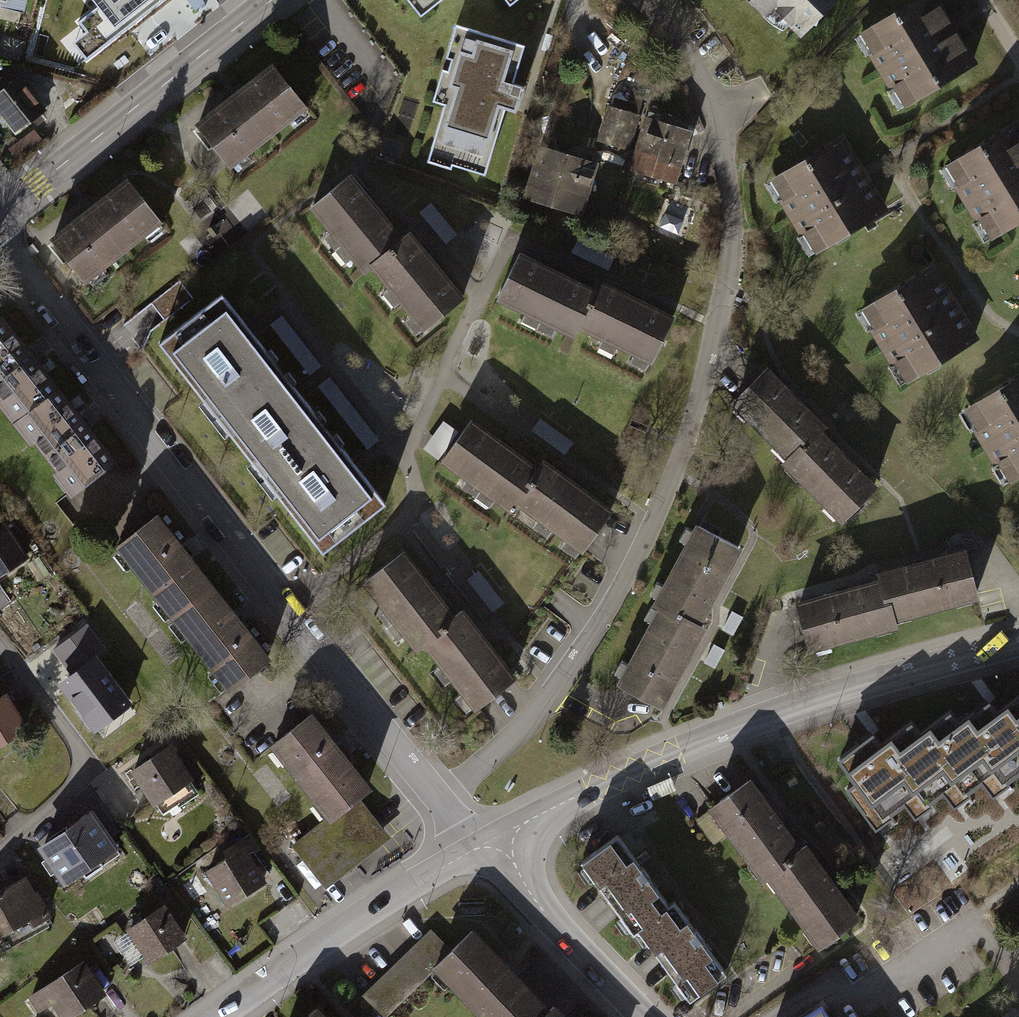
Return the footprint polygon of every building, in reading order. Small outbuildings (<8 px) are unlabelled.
[(76,20),(85,32),(72,42),(86,59),(162,0),(91,0),(95,6),(76,20)] [(417,13),(433,0),(407,0),(417,13)] [(788,35),(826,0),(755,0),(788,35)] [(852,28),(896,100),(963,59),(927,0),(898,0),(852,28)] [(436,102),(420,155),(479,172),(499,104),(509,107),(517,81),(503,77),(514,37),(448,17),(424,98),(436,102)] [(273,68),(198,129),(231,169),(306,108),(273,68)] [(49,113),(20,74),(6,85),(0,77),(0,113),(18,136),(49,113)] [(612,100),(601,137),(626,145),(637,107),(612,100)] [(648,112),(632,170),(677,182),(692,124),(648,112)] [(940,158),(984,229),(1018,208),(1018,136),(1007,117),(940,158)] [(546,143),(531,198),(577,211),(593,157),(546,143)] [(840,143),(773,184),(817,255),(884,215),(840,143)] [(366,269),(371,265),(407,233),(348,167),(307,203),(366,269)] [(129,179),(53,238),(84,279),(161,220),(129,179)] [(669,210),(662,228),(686,236),(692,219),(669,210)] [(411,230),(407,233),(371,265),(429,331),(469,296),(411,230)] [(579,334),(582,327),(601,284),(521,248),(498,298),(579,334)] [(920,263),(853,304),(897,375),(964,334),(956,322),(920,263)] [(604,279),(601,284),(582,327),(663,363),(684,315),(604,279)] [(222,283),(153,336),(197,394),(192,397),(226,442),(233,438),(246,455),(239,460),(273,504),(279,499),(321,555),(390,502),(358,460),(301,387),(251,321),(222,283)] [(19,422),(59,390),(2,319),(0,320),(0,399),(19,422)] [(767,371),(727,406),(829,524),(869,490),(838,454),(788,396),(767,371)] [(965,412),(1009,484),(1018,478),(1018,380),(965,412)] [(116,461),(59,390),(19,422),(76,493),(116,461)] [(514,511),(518,505),(544,465),(468,417),(438,463),(514,511)] [(547,460),(544,465),(518,505),(592,552),(620,507),(547,460)] [(115,544),(174,617),(214,584),(156,512),(115,544)] [(645,603),(652,606),(691,627),(717,580),(736,547),(690,521),(645,603)] [(0,528),(0,573),(25,557),(15,542),(21,538),(16,529),(10,533),(4,525),(0,528)] [(790,599),(805,651),(903,622),(901,614),(973,593),(958,542),(909,557),(883,565),(884,571),(833,586),(790,599)] [(420,650),(425,645),(462,615),(406,546),(364,581),(420,650)] [(273,658),(214,584),(174,617),(233,690),(273,658)] [(691,627),(652,606),(612,680),(658,705),(682,661),(698,631),(691,627)] [(466,612),(462,615),(425,645),(480,714),(522,680),(466,612)] [(56,650),(74,673),(95,657),(104,650),(87,627),(56,650)] [(74,673),(62,683),(96,727),(130,701),(95,657),(74,673)] [(837,758),(853,781),(844,787),(874,828),(905,806),(914,818),(944,797),(952,809),(984,787),(991,797),(1018,778),(1018,693),(995,710),(988,700),(956,721),(949,710),(917,732),(910,722),(878,744),(871,734),(837,758)] [(0,698),(0,743),(24,728),(14,712),(21,708),(16,701),(8,705),(3,696),(0,698)] [(271,742),(329,818),(358,796),(373,785),(314,709),(271,742)] [(173,744),(133,770),(163,816),(196,794),(180,770),(188,765),(173,744)] [(748,780),(697,818),(715,843),(731,831),(764,876),(770,872),(821,942),(856,917),(830,882),(804,847),(799,850),(777,820),(748,780)] [(324,889),(391,838),(358,796),(329,818),(292,847),(324,889)] [(90,809),(65,827),(68,832),(44,849),(50,857),(44,861),(53,874),(58,870),(66,880),(82,869),(86,876),(103,864),(99,858),(116,846),(90,809)] [(618,834),(581,861),(634,933),(639,929),(690,999),(726,972),(700,937),(675,902),(670,905),(647,874),(618,834)] [(243,850),(208,871),(228,903),(263,882),(252,864),(260,860),(253,851),(246,855),(243,850)] [(0,891),(0,934),(31,916),(35,923),(48,915),(36,893),(33,895),(23,878),(0,891)] [(166,906),(132,929),(152,959),(186,936),(166,906)] [(452,950),(432,931),(365,998),(384,1016),(436,966),(452,950)] [(436,966),(486,1016),(541,1016),(549,1010),(471,931),(452,950),(436,966)] [(84,961),(31,996),(40,1010),(56,1000),(66,1016),(104,992),(84,961)] [(553,1006),(549,1010),(541,1016),(563,1016),(553,1006)] [(806,1016),(827,1016),(821,1007),(806,1016)]
